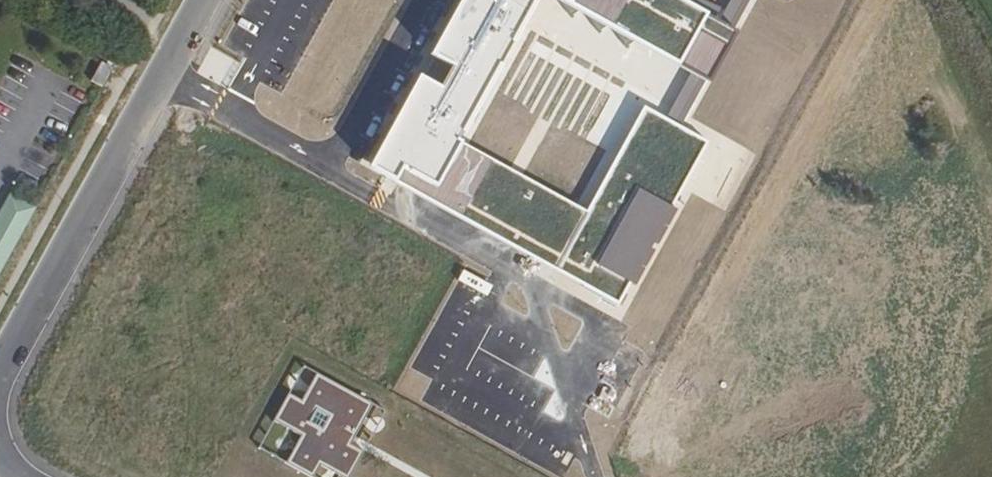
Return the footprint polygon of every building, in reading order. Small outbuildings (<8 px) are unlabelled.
[(0,212),(0,272),(35,209),(10,195),(0,212)]
